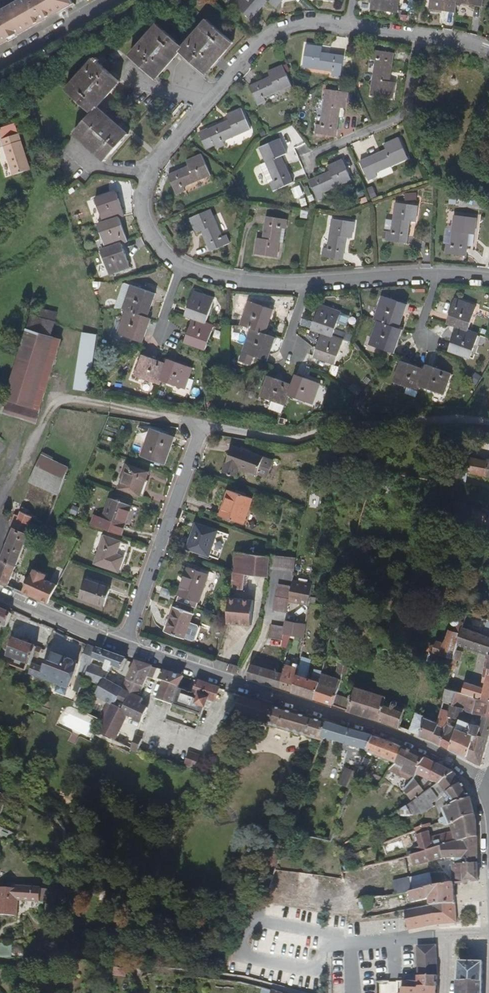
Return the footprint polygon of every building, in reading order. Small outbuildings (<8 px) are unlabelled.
[(71,0),(21,0),(2,11),(2,12),(0,14),(0,46),(8,42),(8,38),(7,35),(13,31),(17,34),(20,33),(20,35),(42,22),(38,17),(44,14),(48,19),(74,4),(71,0)] [(265,0),(234,0),(231,2),(250,20),(267,1),(265,0)] [(267,1),(275,8),(283,0),(265,0),(267,1)] [(371,9),(397,13),(399,0),(373,0),(371,9)] [(456,0),(431,0),(429,9),(455,12),(456,3),(456,0)] [(42,22),(48,19),(44,14),(38,17),(42,22)] [(182,49),(179,52),(205,75),(233,44),(207,21),(182,49)] [(156,79),(179,52),(182,49),(156,25),(129,57),(156,79)] [(8,42),(20,35),(20,33),(17,34),(13,31),(7,35),(8,38),(8,42)] [(322,47),(306,45),(303,67),(332,71),(331,75),(341,76),(344,57),(321,53),(322,47)] [(393,54),(373,51),(372,60),(376,60),(371,96),(392,99),(394,83),(389,82),(393,54)] [(65,91),(92,114),(97,108),(119,83),(97,63),(99,61),(96,58),(94,61),(93,60),(65,91)] [(283,66),(268,73),(270,77),(249,87),(257,105),(266,101),(265,98),(292,86),(283,66)] [(339,85),(338,92),(326,90),(320,125),(316,125),(315,134),(335,137),(340,108),(346,109),(348,93),(347,93),(348,86),(339,85)] [(97,108),(92,114),(74,134),(105,161),(129,135),(97,108)] [(226,116),(228,122),(208,130),(216,148),(225,145),(224,142),(250,130),(242,110),(226,116)] [(1,141),(13,176),(30,170),(18,135),(1,141)] [(377,177),(375,173),(408,158),(400,139),(384,145),(386,150),(360,162),(368,181),(377,177)] [(270,182),(274,191),(293,183),(281,157),(287,154),(280,140),(260,148),(273,181),(270,182)] [(185,190),(183,187),(210,176),(202,156),(187,162),(189,167),(169,176),(176,194),(185,190)] [(330,172),(309,181),(317,200),(326,196),(324,192),(351,180),(343,161),(328,167),(330,172)] [(291,163),(292,172),(302,170),(301,162),(291,163)] [(300,186),(292,189),(295,199),(303,196),(300,186)] [(95,199),(103,223),(119,218),(124,217),(116,192),(95,199)] [(388,232),(387,241),(406,244),(410,222),(415,222),(418,206),(396,203),(392,232),(388,232)] [(201,231),(210,252),(229,244),(226,235),(222,237),(211,211),(191,219),(197,233),(201,231)] [(476,219),(454,216),(450,245),(447,245),(445,254),(466,256),(468,234),(474,234),(476,219)] [(119,218),(103,223),(98,225),(105,249),(122,244),(127,242),(119,218)] [(266,218),(263,239),(257,238),(254,255),(277,258),(279,244),(283,244),(287,221),(266,218)] [(324,248),(322,257),(343,260),(346,238),(352,239),(354,223),(332,219),(327,249),(324,248)] [(122,244),(105,249),(100,251),(109,275),(129,268),(122,244)] [(115,307),(126,311),(147,318),(154,294),(123,284),(115,307)] [(192,319),(205,324),(214,300),(193,292),(184,317),(192,319)] [(373,320),(377,322),(398,328),(406,305),(381,297),(373,320)] [(456,327),(467,331),(476,307),(454,300),(446,324),(456,327)] [(250,330),(264,334),(272,311),(248,302),(240,326),(250,330)] [(311,329),(322,333),(332,337),(340,313),(320,305),(311,329)] [(7,402),(5,408),(37,418),(61,340),(51,337),(59,313),(35,306),(5,401),(7,402)] [(147,318),(126,311),(118,334),(142,343),(150,319),(147,318)] [(213,327),(205,324),(192,319),(184,343),(205,351),(213,327)] [(398,328),(377,322),(369,344),(393,353),(402,330),(398,328)] [(478,335),(467,331),(456,327),(448,351),(469,359),(478,335)] [(275,338),(264,334),(250,330),(242,353),(267,362),(275,338)] [(80,333),(75,390),(90,392),(95,335),(80,333)] [(332,337),(322,333),(313,358),(334,365),(343,340),(332,337)] [(160,381),(165,365),(142,356),(134,376),(159,385),(160,381)] [(167,360),(165,365),(160,381),(184,390),(191,369),(167,360)] [(419,387),(424,370),(400,362),(393,383),(417,391),(419,387)] [(426,365),(424,370),(419,387),(442,395),(450,374),(426,365)] [(292,385),(288,397),(311,405),(319,384),(295,375),(292,385)] [(269,410),(282,414),(288,397),(292,385),(268,377),(260,398),(272,402),(269,410)] [(150,429),(140,456),(165,465),(174,438),(150,429)] [(235,476),(239,468),(257,474),(263,457),(232,446),(222,471),(235,476)] [(68,468),(41,455),(28,483),(56,495),(68,468)] [(468,457),(467,473),(488,477),(488,460),(468,457)] [(447,482),(459,484),(462,466),(450,464),(447,482)] [(148,472),(127,465),(118,488),(140,496),(148,472)] [(252,498),(228,490),(218,516),(243,524),(252,498)] [(471,506),(473,507),(474,499),(456,496),(455,500),(471,506)] [(132,506),(109,498),(102,518),(125,527),(132,506)] [(453,514),(470,516),(471,506),(455,500),(453,514)] [(31,517),(20,512),(14,528),(25,533),(31,517)] [(468,525),(469,520),(470,516),(453,514),(452,520),(468,525)] [(468,525),(476,530),(478,525),(469,520),(468,525)] [(186,548),(208,557),(217,531),(195,523),(186,548)] [(25,533),(14,528),(1,560),(15,567),(28,534),(25,533)] [(104,536),(94,564),(118,572),(128,545),(104,536)] [(245,575),(267,577),(269,556),(235,552),(231,588),(243,589),(245,575)] [(293,571),(296,557),(272,554),(270,569),(293,571)] [(1,560),(0,562),(0,583),(8,587),(15,567),(1,560)] [(188,567),(175,601),(195,608),(207,574),(188,567)] [(46,575),(34,569),(22,593),(39,600),(48,582),(43,580),(46,575)] [(110,588),(85,579),(78,598),(104,607),(110,588)] [(47,604),(50,599),(57,585),(48,582),(39,600),(47,604)] [(273,609),(286,612),(290,587),(278,585),(273,609)] [(252,599),(229,598),(227,619),(227,623),(250,625),(252,599)] [(193,614),(173,607),(165,631),(183,638),(184,637),(192,640),(195,639),(198,628),(197,625),(189,622),(193,614)] [(11,614),(0,609),(0,625),(6,627),(11,614)] [(455,650),(457,644),(462,626),(465,616),(461,614),(459,618),(454,617),(452,618),(452,620),(452,622),(453,624),(450,630),(449,629),(443,642),(436,640),(434,647),(429,645),(427,647),(426,651),(428,651),(450,657),(452,658),(455,650)] [(488,654),(488,620),(487,619),(482,634),(462,626),(457,644),(487,654),(487,653),(488,654)] [(303,637),(305,625),(285,621),(283,627),(283,633),(288,634),(303,637)] [(283,633),(283,627),(271,624),(268,637),(281,639),(283,633)] [(39,659),(42,650),(13,639),(7,657),(26,664),(30,666),(33,656),(39,659)] [(80,662),(89,666),(89,665),(92,657),(96,648),(87,645),(80,662)] [(104,670),(108,671),(111,666),(120,670),(126,658),(96,648),(92,657),(107,664),(104,670)] [(452,658),(459,660),(461,651),(455,650),(452,658)] [(450,657),(428,651),(426,662),(447,668),(450,657)] [(39,667),(36,676),(58,684),(56,690),(64,693),(66,688),(68,688),(77,663),(51,653),(44,669),(39,667)] [(488,701),(488,654),(487,653),(487,654),(480,686),(464,682),(462,693),(476,698),(488,701)] [(275,686),(279,673),(281,664),(257,656),(254,664),(251,665),(248,677),(275,686)] [(122,689),(138,697),(147,677),(152,666),(135,661),(122,688),(122,689)] [(237,674),(239,667),(230,664),(228,670),(237,674)] [(293,692),(297,674),(298,669),(284,664),(282,674),(279,673),(275,686),(293,692)] [(29,673),(36,676),(39,667),(33,665),(29,673)] [(101,685),(104,679),(108,671),(104,670),(89,665),(89,666),(83,678),(101,685)] [(152,666),(147,677),(153,679),(157,668),(152,666)] [(153,679),(159,681),(163,670),(157,668),(153,679)] [(321,673),(322,670),(314,668),(311,679),(297,674),(293,692),(314,698),(321,673)] [(159,681),(162,682),(179,687),(183,677),(163,670),(159,681)] [(332,704),(340,679),(321,673),(314,698),(332,704)] [(70,690),(77,693),(83,678),(77,675),(70,690)] [(110,712),(113,706),(115,702),(122,689),(122,688),(104,679),(101,685),(95,696),(108,702),(105,709),(110,712)] [(215,702),(220,690),(197,682),(192,692),(179,687),(162,682),(156,699),(201,714),(203,707),(205,708),(208,700),(215,702)] [(347,710),(399,726),(404,708),(385,700),(386,696),(354,687),(347,710)] [(419,734),(440,743),(447,724),(445,723),(448,715),(452,703),(456,691),(447,688),(438,723),(424,717),(419,734)] [(122,689),(115,702),(132,710),(138,697),(122,689)] [(486,742),(488,732),(488,701),(476,698),(462,693),(456,691),(452,703),(463,708),(463,710),(470,712),(483,715),(480,725),(472,724),(469,733),(473,736),(486,742)] [(236,713),(319,740),(321,736),(325,722),(241,697),(236,713)] [(448,715),(459,720),(463,710),(463,708),(452,703),(448,715)] [(100,732),(114,740),(128,713),(113,706),(110,712),(105,722),(100,732)] [(100,720),(105,722),(110,712),(105,709),(100,720)] [(468,723),(470,712),(463,710),(459,720),(468,723)] [(186,712),(180,723),(194,730),(200,718),(186,712)] [(410,730),(419,734),(424,717),(416,714),(410,730)] [(450,748),(466,758),(473,736),(469,733),(472,724),(468,723),(459,720),(456,728),(450,748)] [(364,749),(366,750),(371,736),(325,722),(321,736),(364,749)] [(440,743),(450,748),(456,728),(447,724),(440,743)] [(371,736),(366,750),(372,753),(396,763),(404,748),(371,736)] [(473,736),(466,758),(477,764),(480,764),(486,742),(473,736)] [(423,757),(404,748),(396,763),(404,767),(401,770),(414,777),(416,773),(429,779),(437,764),(423,757)] [(396,763),(390,771),(411,781),(414,778),(414,777),(401,770),(404,767),(396,763)] [(444,767),(437,764),(429,779),(438,783),(453,772),(444,767)] [(338,783),(345,786),(352,771),(345,768),(338,783)] [(461,783),(453,772),(438,783),(446,793),(461,783)] [(414,778),(411,781),(403,790),(412,802),(425,793),(414,778)] [(450,824),(475,816),(470,798),(461,783),(446,793),(438,783),(429,790),(425,793),(412,802),(397,812),(400,816),(422,814),(434,806),(433,803),(443,795),(450,806),(441,809),(444,817),(440,818),(439,820),(439,823),(450,824)] [(455,842),(477,837),(475,816),(450,824),(452,832),(430,837),(427,828),(426,824),(414,828),(414,831),(419,847),(413,849),(414,855),(455,842)] [(452,864),(455,882),(478,879),(477,857),(477,837),(455,842),(414,855),(411,856),(414,867),(443,859),(455,858),(455,864),(452,864)] [(393,882),(396,897),(406,895),(404,880),(393,882)] [(430,905),(456,903),(455,892),(455,882),(430,887),(412,892),(409,892),(410,902),(429,899),(430,905)] [(14,886),(14,889),(0,888),(0,915),(16,916),(18,901),(40,902),(40,888),(14,886)] [(413,929),(434,925),(456,924),(456,913),(456,903),(430,905),(404,910),(407,930),(413,929)] [(436,945),(415,945),(417,976),(438,975),(437,960),(436,945)] [(12,958),(24,958),(22,948),(11,949),(12,958)] [(458,962),(457,981),(483,983),(483,973),(483,963),(480,962),(458,962)] [(125,976),(127,970),(115,967),(113,974),(125,976)] [(425,987),(436,986),(437,976),(417,976),(417,981),(413,981),(413,988),(424,987),(425,987)] [(457,992),(482,992),(483,983),(457,981),(457,992)]
